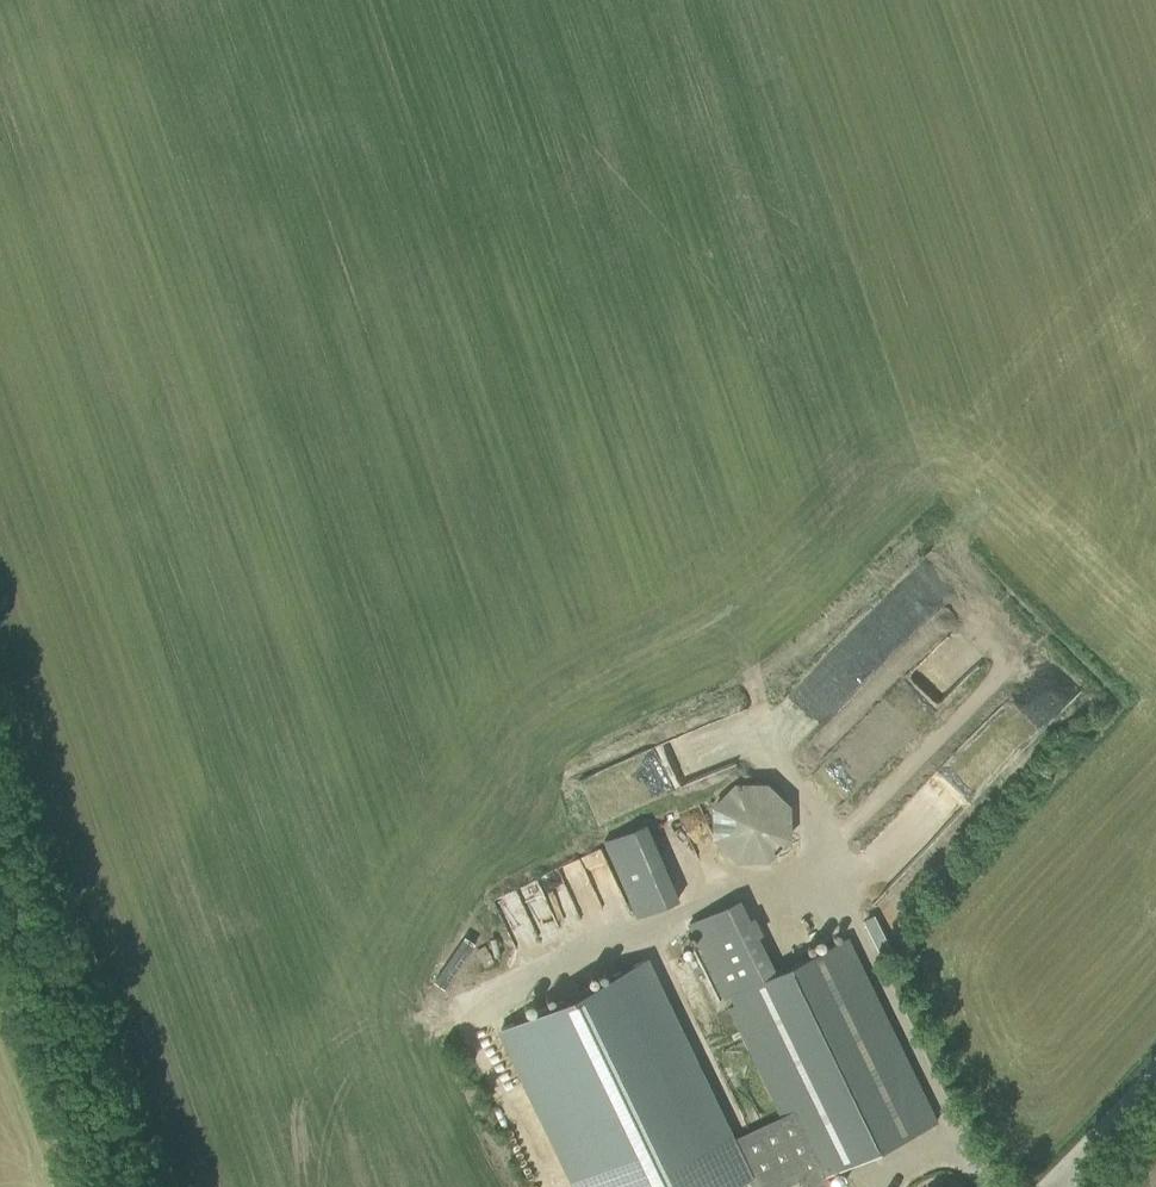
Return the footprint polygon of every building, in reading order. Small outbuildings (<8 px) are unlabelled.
[(714,839),(739,859),(769,860),(791,838),(792,805),(769,782),(735,782),(714,805),(714,839)] [(658,820),(605,837),(630,916),(682,899),(658,820)] [(581,857),(496,898),(520,947),(583,917),(567,884),(589,874),(581,857)] [(501,1028),(578,1186),(782,1186),(800,1178),(808,1186),(835,1186),(823,1175),(936,1120),(935,1119),(846,938),(775,973),(739,900),(688,925),(723,998),(729,995),(733,1004),(728,1007),(781,1116),(731,1140),(644,959),(501,1028)] [(872,913),(861,919),(879,954),(890,949),(872,913)]
